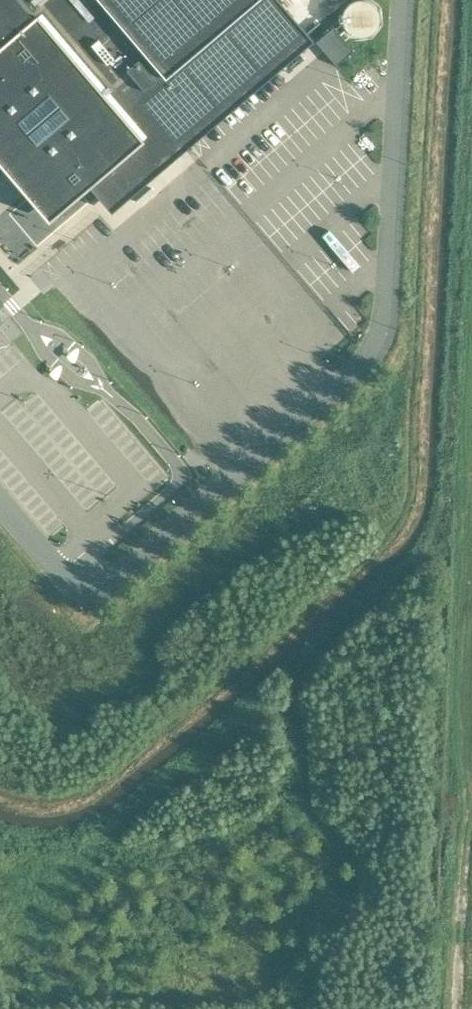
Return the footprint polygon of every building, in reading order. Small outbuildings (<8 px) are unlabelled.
[(8,167),(48,214),(90,177),(111,201),(204,122),(302,39),(297,32),(269,0),(0,0),(0,158),(8,167)] [(338,31),(367,30),(366,0),(337,0),(338,31)] [(333,67),(351,52),(331,28),(313,43),(314,45),(333,67)] [(63,318),(82,336),(98,318),(80,301),(63,318)] [(8,334),(0,323),(0,340),(8,334)] [(56,460),(40,476),(75,513),(104,485),(71,451),(59,463),(56,460)]
